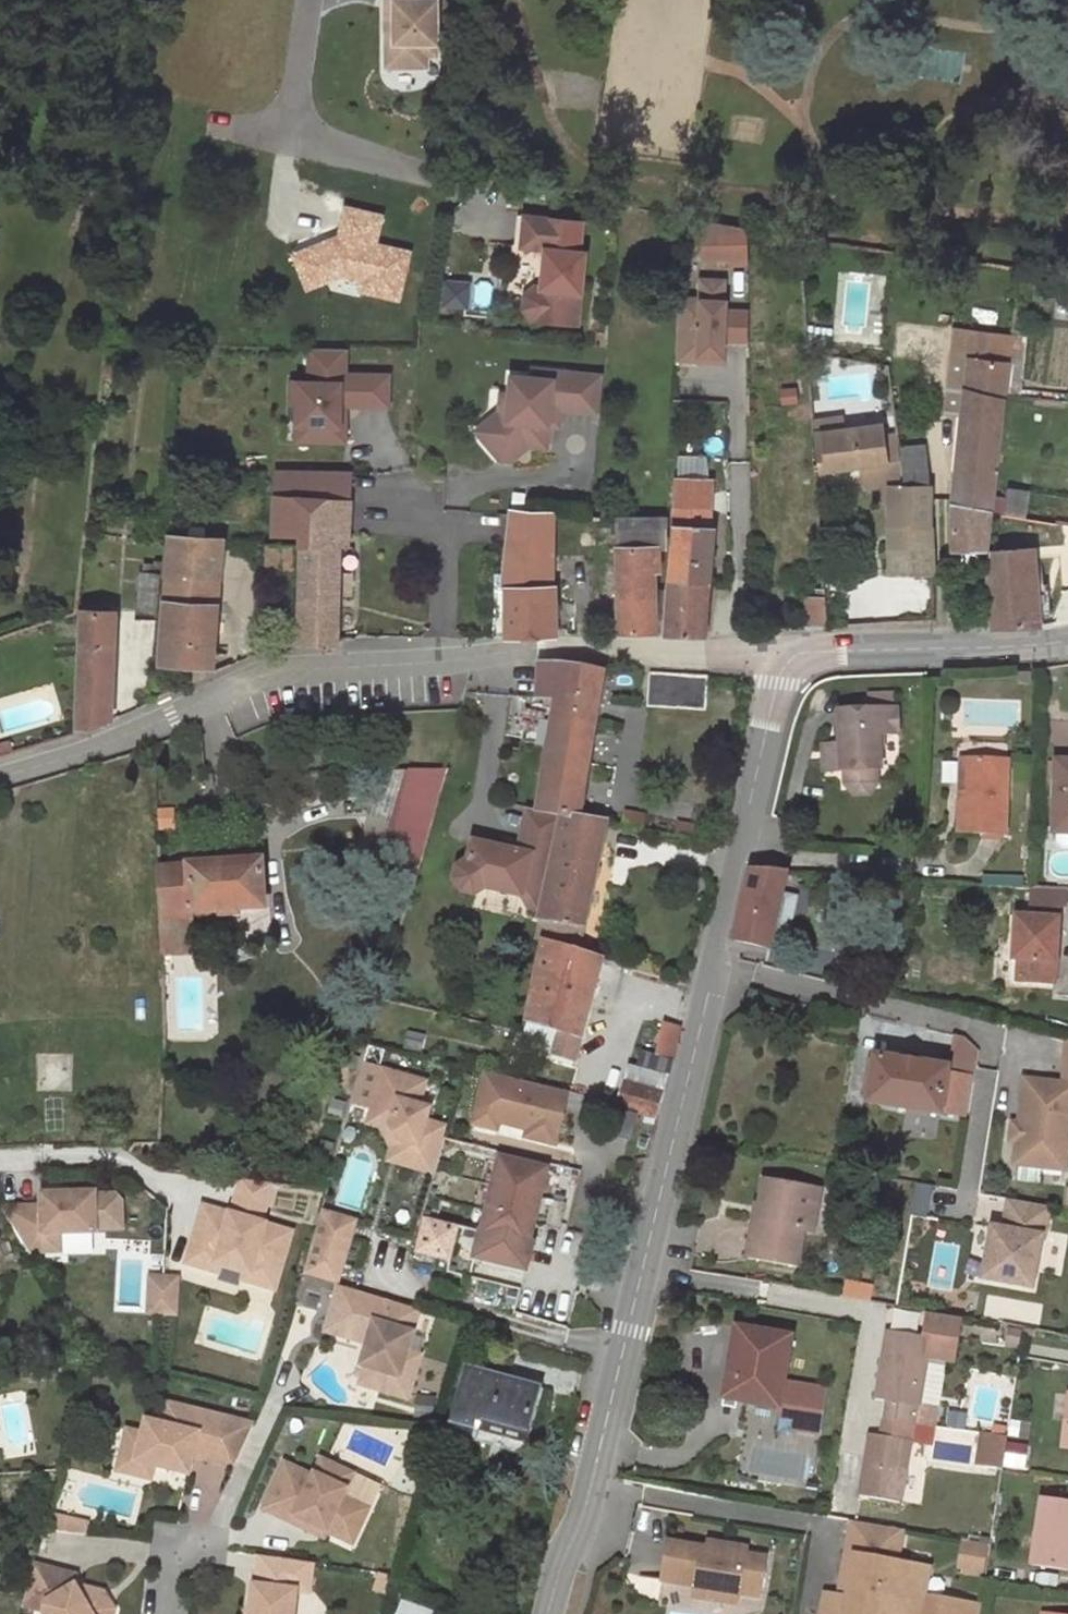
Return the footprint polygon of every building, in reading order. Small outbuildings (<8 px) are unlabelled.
[(385,40),(393,40),(393,0),(384,0),(385,40)] [(393,40),(385,40),(385,66),(426,66),(426,54),(436,53),(435,0),(393,0),(393,40)] [(580,249),(583,220),(525,215),(522,245),(546,248),(542,285),(537,284),(526,294),(525,308),(534,318),(579,323),(586,250),(580,249)] [(750,259),(748,229),(704,221),(706,260),(750,259)] [(723,357),(725,301),(723,301),(724,281),(701,280),(700,300),(679,299),(676,354),(723,357)] [(961,357),(965,329),(955,328),(945,412),(960,413),(963,388),(966,358),(961,357)] [(960,413),(957,432),(955,467),(952,503),(991,512),(1004,397),(1005,392),(1007,367),(1009,335),(965,329),(961,357),(966,358),(963,388),(960,413)] [(1011,329),(1007,367),(1005,392),(1020,394),(1028,331),(1011,329)] [(315,441),(346,441),(347,405),(389,405),(389,374),(346,374),(346,348),(309,348),(309,381),(292,381),(292,405),(298,405),(297,425),(315,425),(315,441)] [(602,411),(605,374),(536,367),(535,375),(513,373),(511,393),(509,421),(493,434),(492,445),(502,457),(513,458),(531,444),(549,445),(551,423),(552,406),(563,407),(602,411)] [(797,388),(783,389),(783,402),(797,401),(797,388)] [(509,421),(511,393),(503,392),(501,409),(478,429),(492,445),(493,434),(509,421)] [(563,407),(552,406),(551,423),(561,424),(563,407)] [(885,424),(882,424),(844,429),(842,418),(811,421),(817,471),(860,466),(863,487),(887,502),(900,501),(900,489),(904,489),(901,448),(903,448),(900,431),(886,433),(885,424)] [(297,442),(315,441),(315,425),(297,425),(297,442)] [(927,446),(903,448),(901,448),(904,489),(928,488),(927,446)] [(727,448),(727,457),(752,456),(752,447),(727,448)] [(727,457),(727,503),(752,502),(752,456),(727,457)] [(678,458),(679,479),(706,480),(706,457),(678,458)] [(301,534),(300,637),(300,644),(337,644),(339,530),(348,530),(350,471),(277,471),(277,534),(301,534)] [(708,585),(713,531),(709,528),(712,480),(706,480),(679,479),(676,479),(669,582),(708,585)] [(900,501),(899,545),(931,544),(930,523),(928,488),(904,489),(900,489),(900,501)] [(1010,489),(1005,515),(1024,518),(1028,493),(1010,489)] [(1028,493),(1024,518),(1035,519),(1039,494),(1028,493)] [(991,512),(952,503),(952,548),(987,548),(991,512)] [(539,513),(509,511),(502,579),(506,579),(507,637),(555,635),(554,585),(552,585),(537,585),(539,513)] [(552,513),(539,513),(537,585),(552,585),(552,513)] [(1005,515),(997,513),(994,551),(1035,549),(1056,547),(1059,525),(1035,519),(1024,518),(1005,515)] [(619,544),(657,543),(662,542),(662,518),(618,518),(619,544)] [(1059,525),(1056,547),(1067,549),(1067,522),(1060,521),(1059,525)] [(159,665),(195,665),(209,667),(212,667),(222,539),(167,534),(163,576),(166,576),(159,665)] [(294,545),(266,543),(266,571),(282,572),(281,583),(293,584),(294,545)] [(619,544),(619,631),(666,630),(669,593),(663,593),(654,592),(655,570),(658,570),(657,543),(619,544)] [(933,573),(931,544),(899,545),(889,546),(890,575),(933,573)] [(989,581),(992,622),(993,627),(1040,626),(1035,549),(994,551),(989,581)] [(160,574),(161,560),(153,559),(153,562),(142,562),(142,572),(160,574)] [(140,572),(136,617),(156,617),(160,574),(142,572),(140,572)] [(669,582),(669,593),(666,630),(666,633),(704,635),(708,585),(669,582)] [(823,596),(822,588),(815,588),(814,597),(823,596)] [(823,596),(814,597),(805,597),(806,625),(825,625),(823,596)] [(80,611),(78,728),(92,728),(110,719),(111,717),(114,617),(114,611),(112,611),(83,610),(80,611)] [(556,700),(538,809),(561,814),(578,817),(605,666),(605,664),(576,665),(575,667),(539,663),(537,699),(556,700)] [(195,665),(194,682),(208,675),(209,667),(195,665)] [(707,678),(649,674),(647,707),(705,711),(707,678)] [(887,708),(889,695),(865,692),(863,704),(887,708)] [(840,712),(841,746),(842,771),(884,769),(882,736),(900,735),(899,709),(840,712)] [(824,772),(842,771),(841,746),(823,747),(824,772)] [(1008,763),(970,761),(968,793),(961,794),(959,831),(1005,833),(1008,763)] [(1054,761),(1052,832),(1057,832),(1056,841),(1062,846),(1067,846),(1067,761),(1054,761)] [(444,771),(427,770),(418,806),(434,810),(444,771)] [(427,832),(434,810),(418,806),(411,828),(427,832)] [(538,809),(527,808),(519,845),(517,852),(502,848),(471,842),(467,861),(456,868),(454,881),(461,892),(474,894),(485,887),(522,894),(528,905),(542,908),(561,814),(538,809)] [(540,920),(582,929),(605,823),(578,817),(561,814),(542,908),(540,920)] [(503,842),(502,848),(517,852),(519,845),(503,842)] [(260,861),(158,868),(161,955),(193,952),(192,913),(263,908),(260,861)] [(786,872),(750,870),(734,939),(769,946),(770,943),(782,890),(786,872)] [(1060,889),(1032,887),(1030,918),(1016,918),(1013,958),(1019,959),(1018,980),(1054,982),(1059,907),(1060,895),(1060,889)] [(782,890),(770,943),(787,947),(799,894),(782,890)] [(1060,895),(1059,907),(1066,908),(1067,895),(1060,895)] [(535,938),(537,939),(541,940),(578,950),(582,929),(540,920),(535,938)] [(578,950),(541,940),(536,967),(596,986),(603,959),(578,950)] [(596,986),(536,967),(525,1023),(552,1031),(547,1054),(576,1061),(596,986)] [(659,1059),(673,1062),(681,1028),(667,1025),(659,1059)] [(642,1054),(633,1084),(664,1094),(673,1062),(659,1059),(642,1054)] [(950,1069),(875,1057),(867,1103),(943,1115),(950,1075),(950,1069)] [(357,1063),(347,1103),(364,1108),(358,1130),(386,1137),(379,1163),(430,1176),(443,1125),(417,1118),(426,1080),(357,1063)] [(551,1148),(565,1092),(478,1070),(463,1127),(491,1134),(494,1123),(518,1129),(515,1140),(551,1148)] [(972,1078),(950,1075),(943,1115),(966,1118),(972,1078)] [(1065,1170),(1067,1149),(1067,1084),(1025,1078),(1020,1124),(1017,1142),(1015,1164),(1065,1170)] [(624,1082),(617,1106),(659,1117),(664,1094),(633,1084),(624,1082)] [(1020,1124),(1013,1123),(1011,1142),(1017,1142),(1020,1124)] [(546,1169),(499,1158),(481,1230),(480,1230),(474,1257),(526,1270),(533,1243),(530,1242),(546,1169)] [(272,1184),(240,1179),(231,1215),(229,1214),(229,1216),(219,1221),(200,1216),(187,1265),(219,1274),(221,1266),(245,1273),(243,1280),(276,1289),(292,1231),(261,1223),(272,1184)] [(821,1192),(766,1182),(758,1221),(755,1221),(748,1256),(798,1266),(805,1231),(812,1232),(821,1192)] [(42,1208),(2,1208),(30,1254),(45,1254),(44,1243),(61,1242),(61,1236),(97,1236),(97,1195),(42,1195),(42,1208)] [(1010,1200),(1004,1230),(993,1228),(984,1278),(1032,1287),(1041,1237),(1043,1238),(1049,1207),(1010,1200)] [(229,1214),(203,1207),(200,1216),(219,1221),(229,1216),(229,1214)] [(446,1263),(454,1227),(419,1219),(410,1255),(446,1263)] [(365,1248),(343,1241),(337,1261),(359,1268),(365,1248)] [(61,1254),(61,1242),(44,1243),(45,1254),(61,1254)] [(141,1312),(174,1314),(177,1276),(143,1274),(141,1312)] [(419,1309),(338,1285),(324,1330),(356,1340),(358,1333),(368,1336),(366,1343),(359,1365),(364,1366),(384,1373),(378,1390),(406,1398),(419,1355),(406,1351),(419,1309)] [(923,1337),(887,1331),(875,1399),(886,1401),(880,1438),(869,1436),(860,1495),(902,1503),(911,1442),(932,1445),(937,1409),(920,1405),(926,1365),(928,1356),(954,1360),(961,1318),(927,1312),(923,1337)] [(737,1329),(730,1367),(722,1407),(735,1410),(737,1400),(778,1408),(782,1384),(791,1338),(737,1329)] [(1020,1336),(1021,1332),(1009,1330),(1007,1344),(1019,1347),(1020,1336)] [(1037,1332),(1021,1330),(1021,1332),(1020,1336),(1035,1339),(1037,1332)] [(358,1333),(356,1340),(366,1343),(368,1336),(358,1333)] [(722,1407),(730,1367),(722,1365),(714,1406),(722,1407)] [(920,1405),(937,1409),(943,1368),(926,1365),(920,1405)] [(364,1366),(358,1383),(378,1390),(384,1373),(364,1366)] [(537,1391),(467,1370),(450,1432),(519,1453),(537,1391)] [(782,1384),(778,1408),(777,1415),(795,1419),(793,1429),(818,1433),(825,1390),(782,1384)] [(236,1468),(254,1426),(168,1404),(162,1425),(147,1422),(143,1436),(128,1431),(121,1459),(154,1467),(189,1476),(194,1458),(196,1447),(209,1450),(206,1461),(236,1468)] [(1000,1466),(1005,1438),(983,1435),(979,1463),(1000,1466)] [(209,1450),(196,1447),(194,1458),(206,1461),(209,1450)] [(154,1467),(121,1459),(118,1472),(151,1480),(154,1467)] [(353,1544),(369,1509),(343,1497),(346,1489),(331,1482),(338,1467),(321,1459),(313,1477),(285,1464),(264,1510),(309,1531),(311,1525),(327,1532),(353,1544)] [(353,1474),(338,1467),(331,1482),(346,1489),(353,1474)] [(1042,1501),(1033,1565),(1067,1570),(1067,1505),(1042,1501)] [(71,1523),(49,1520),(48,1532),(70,1534),(71,1523)] [(902,1530),(851,1521),(840,1579),(849,1580),(846,1597),(838,1595),(824,1592),(821,1613),(868,1613),(869,1610),(891,1613),(920,1613),(924,1596),(929,1567),(897,1562),(902,1530)] [(71,1523),(70,1534),(84,1536),(85,1524),(71,1523)] [(327,1532),(311,1525),(309,1531),(324,1537),(327,1532)] [(693,1585),(736,1592),(758,1596),(765,1557),(745,1554),(746,1547),(707,1541),(706,1547),(667,1541),(660,1579),(693,1585)] [(954,1544),(954,1574),(980,1574),(980,1544),(954,1544)] [(34,1567),(27,1598),(24,1608),(46,1613),(116,1613),(117,1612),(103,1609),(98,1601),(100,1593),(76,1587),(78,1578),(34,1567)] [(391,1577),(381,1574),(376,1589),(386,1593),(391,1577)] [(840,1579),(838,1595),(846,1597),(849,1580),(840,1579)] [(693,1585),(691,1595),(735,1603),(736,1592),(693,1585)] [(295,1591),(252,1587),(249,1613),(293,1613),(295,1591)] [(105,1595),(100,1593),(98,1601),(103,1609),(117,1612),(105,1595)] [(972,1604),(924,1596),(920,1613),(971,1613),(972,1604)] [(401,1602),(397,1613),(434,1613),(401,1602)] [(971,1613),(979,1613),(980,1605),(972,1604),(971,1613)]
